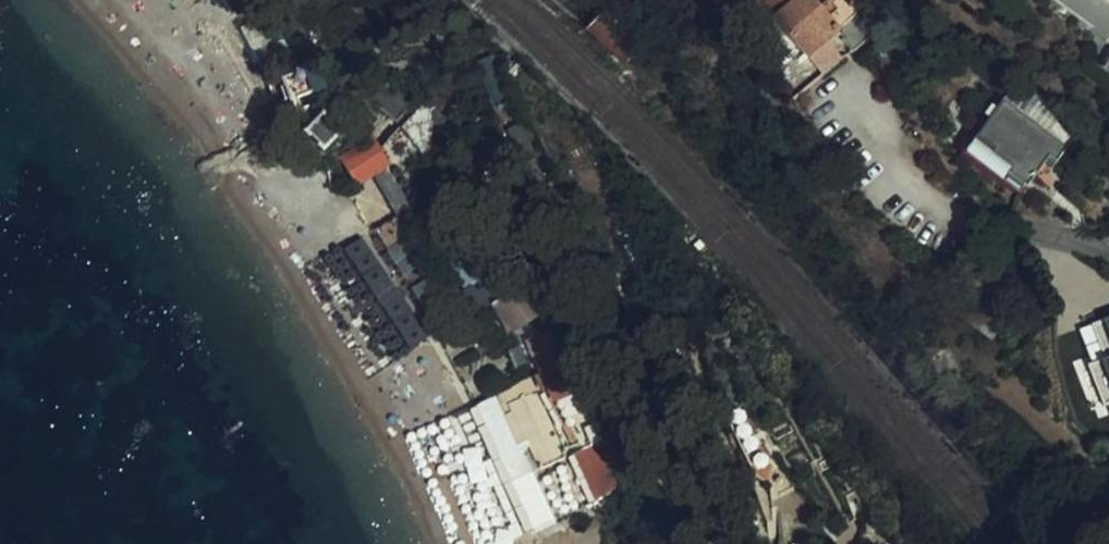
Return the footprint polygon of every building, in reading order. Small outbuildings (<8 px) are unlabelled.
[(838,33),(810,0),(760,0),(776,19),(773,22),(807,60),(838,33)] [(608,14),(592,35),(624,63),(642,46),(608,14)] [(857,14),(838,33),(853,50),(873,34),(857,14)] [(288,100),(324,89),(322,85),(316,66),(282,76),(288,100)] [(409,71),(406,69),(372,99),(395,126),(428,95),(409,71)] [(352,72),(328,83),(336,105),(346,102),(362,116),(368,109),(356,99),(362,96),(352,72)] [(1007,106),(974,152),(1027,191),(1047,167),(1053,170),(1073,142),(1064,135),(1066,133),(1059,127),(1049,138),(1007,106)] [(319,114),(302,132),(320,149),(336,132),(319,114)] [(392,168),(383,153),(375,143),(342,163),(358,189),(374,178),(392,168)] [(418,213),(411,201),(392,168),(374,178),(395,215),(372,230),(383,248),(424,223),(418,213)] [(441,199),(418,213),(424,223),(444,257),(461,289),(485,275),(441,199)] [(504,297),(517,290),(511,280),(497,288),(504,297)] [(488,306),(504,297),(497,288),(469,303),(475,314),(488,306)] [(530,313),(517,290),(504,297),(488,306),(494,318),(499,315),(511,333),(527,326),(523,318),(530,313)] [(475,314),(482,325),(494,318),(488,306),(475,314)] [(1096,359),(1108,352),(1108,332),(1102,320),(1081,331),(1096,359)] [(546,396),(579,381),(555,331),(527,342),(539,373),(524,381),(546,396)] [(600,414),(592,375),(579,381),(546,396),(596,501),(617,492),(600,414)] [(593,503),(596,501),(546,396),(524,381),(515,385),(520,397),(504,406),(508,415),(503,420),(498,429),(506,450),(525,441),(541,473),(571,458),(593,503)] [(563,518),(593,503),(571,458),(541,473),(563,518)] [(588,543),(628,543),(627,537),(616,536),(616,528),(588,530),(588,543)] [(588,530),(569,532),(570,543),(588,543),(588,530)]
